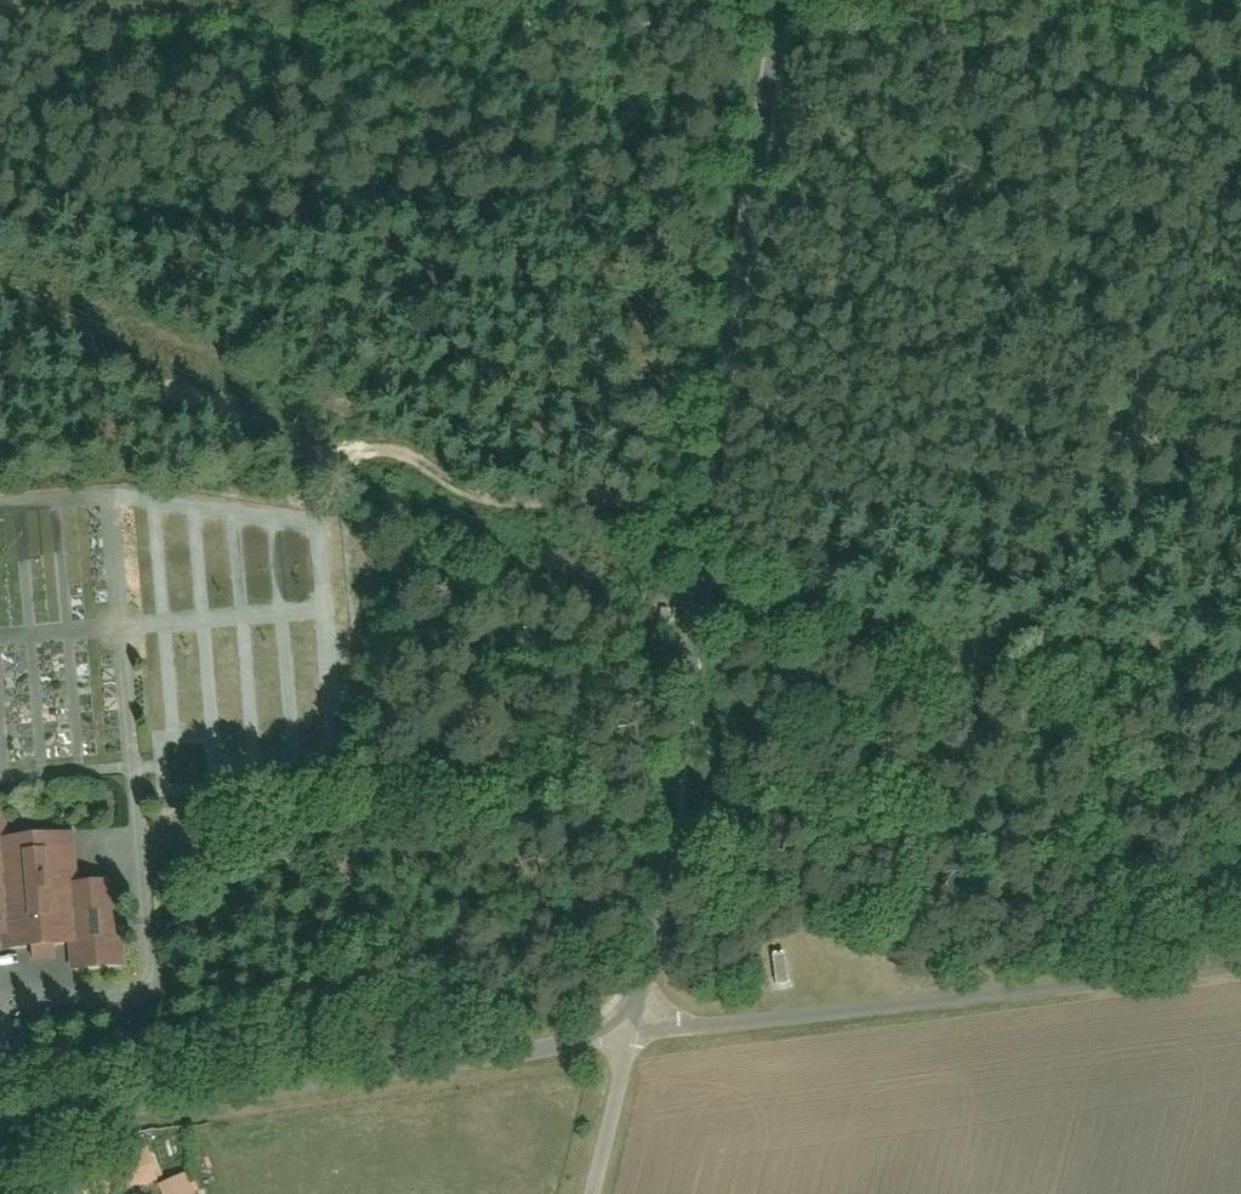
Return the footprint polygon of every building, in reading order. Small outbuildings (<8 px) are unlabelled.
[(25,842),(24,819),(0,820),(0,943),(12,942),(13,957),(77,953),(79,980),(131,977),(126,887),(91,889),(88,838),(25,842)]
